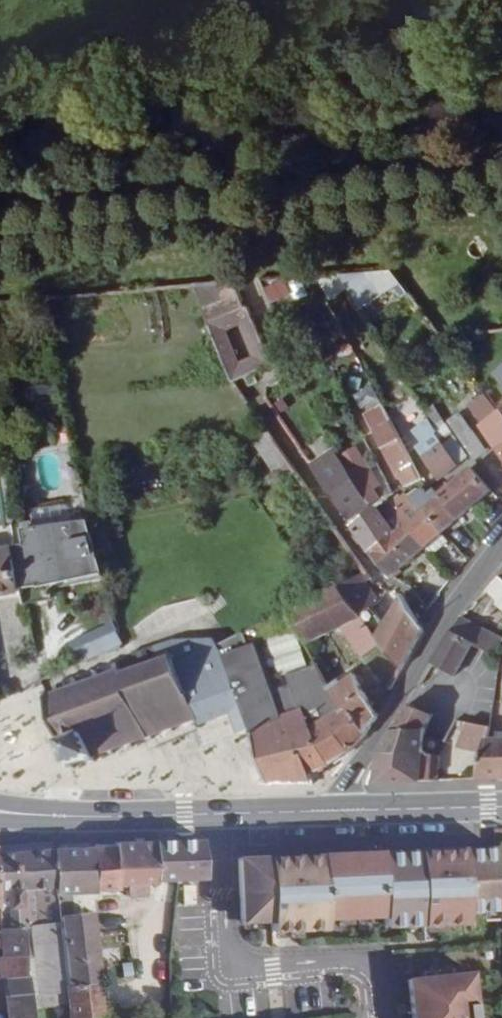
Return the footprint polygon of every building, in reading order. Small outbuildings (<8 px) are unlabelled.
[(392,269),(363,271),(373,285),(392,277),(392,269)] [(354,294),(373,285),(363,271),(341,272),(350,288),(354,294)] [(330,300),(350,288),(341,272),(317,275),(330,300)] [(238,382),(254,374),(273,364),(250,305),(247,306),(241,281),(197,285),(209,324),(235,383),(238,382)] [(359,407),(374,399),(361,371),(345,379),(359,407)] [(460,373),(443,385),(458,406),(472,390),(460,373)] [(470,406),(484,424),(501,412),(487,394),(470,406)] [(371,415),(387,445),(402,437),(386,407),(371,415)] [(501,412),(484,424),(481,425),(501,453),(501,413),(501,412)] [(472,453),(476,460),(489,450),(474,430),(463,414),(451,423),(472,453)] [(440,478),(458,464),(435,431),(437,429),(431,420),(415,431),(423,442),(417,446),(440,478)] [(279,477),(296,466),(268,424),(251,435),(279,477)] [(411,486),(425,480),(402,437),(387,445),(401,472),(404,471),(411,486)] [(333,497),(349,519),(372,504),(357,481),(347,465),(338,450),(312,466),(333,497)] [(381,486),(365,455),(348,466),(357,481),(372,504),(383,497),(377,489),(381,486)] [(461,520),(472,510),(494,492),(473,466),(440,494),(461,520)] [(405,502),(408,507),(409,506),(417,515),(423,510),(444,534),(461,520),(440,494),(436,490),(433,494),(417,491),(405,502)] [(353,526),(372,553),(398,531),(389,518),(380,506),(353,526)] [(408,507),(399,515),(427,549),(429,547),(444,534),(423,510),(417,515),(409,506),(408,507)] [(393,577),(395,576),(427,549),(399,515),(396,511),(389,518),(398,531),(372,553),(393,577)] [(52,583),(105,571),(94,527),(94,522),(26,531),(27,545),(16,547),(23,591),(26,603),(52,599),(52,583)] [(23,591),(16,547),(0,549),(0,595),(23,591)] [(376,604),(382,600),(366,577),(346,590),(363,613),(378,635),(387,622),(376,604)] [(496,581),(486,593),(495,602),(494,606),(501,612),(501,585),(496,581)] [(346,590),(342,584),(321,594),(291,608),(297,621),(309,644),(344,626),(365,655),(382,643),(377,637),(378,635),(363,613),(346,590)] [(404,669),(425,629),(404,595),(402,598),(387,622),(378,635),(377,637),(382,643),(404,669)] [(463,620),(451,633),(434,663),(455,675),(465,661),(482,667),(479,680),(495,685),(500,658),(495,655),(501,644),(501,640),(463,620)] [(313,693),(331,687),(309,644),(297,621),(287,627),(301,656),(297,658),(313,693)] [(80,664),(124,645),(118,623),(72,643),(80,664)] [(221,644),(222,646),(245,708),(256,737),(269,783),(315,782),(312,773),(315,772),(332,764),(354,748),(366,734),(351,707),(346,711),(337,697),(309,710),(308,708),(303,709),(268,720),(236,637),(221,644)] [(198,721),(199,724),(245,708),(222,646),(221,644),(217,638),(192,639),(183,643),(182,639),(174,640),(130,654),(132,657),(44,688),(47,695),(42,697),(44,702),(49,700),(59,725),(53,727),(55,732),(60,730),(71,758),(65,760),(67,765),(73,763),(75,768),(80,766),(79,762),(100,755),(102,759),(106,757),(105,753),(119,748),(121,752),(125,751),(123,746),(138,741),(140,746),(144,744),(143,740),(156,735),(158,740),(162,738),(161,733),(175,729),(176,733),(181,732),(179,727),(198,721)] [(366,734),(378,716),(373,704),(358,673),(334,693),(337,697),(346,711),(351,707),(366,734)] [(426,735),(426,729),(432,716),(408,706),(378,757),(424,756),(426,735)] [(487,740),(485,747),(479,772),(477,780),(501,779),(501,739),(487,740)] [(438,782),(439,756),(424,756),(378,757),(375,783),(438,782)] [(204,840),(154,842),(155,885),(176,884),(205,883),(204,840)] [(114,843),(114,848),(118,889),(155,885),(154,842),(114,843)] [(496,913),(495,847),(238,858),(241,925),(243,925),(259,924),(270,924),(271,933),(326,931),(325,920),(340,919),(351,919),(358,919),(369,918),(383,918),(384,928),(403,927),(419,927),(428,926),(443,926),(467,925),(467,913),(481,913),(496,913)] [(114,848),(91,850),(94,892),(118,890),(118,889),(114,848)] [(63,895),(70,895),(94,894),(94,892),(91,850),(52,851),(53,890),(55,903),(63,902),(63,895)] [(5,909),(8,930),(22,929),(20,891),(53,890),(52,851),(0,856),(0,909),(5,909)] [(191,888),(180,889),(181,908),(192,907),(191,888)] [(64,917),(73,917),(70,895),(63,895),(63,902),(55,903),(55,909),(57,909),(63,908),(64,917)] [(91,915),(73,917),(64,917),(63,908),(57,909),(58,925),(65,986),(98,983),(91,915)] [(2,951),(24,950),(22,929),(8,930),(5,909),(0,909),(0,938),(2,951)] [(98,983),(65,986),(58,925),(31,927),(38,995),(39,995),(40,1007),(67,1004),(69,1017),(103,1017),(98,983)] [(24,950),(2,951),(2,957),(0,958),(0,962),(9,962),(10,970),(0,971),(0,980),(5,979),(28,979),(24,950)] [(0,962),(0,971),(10,970),(9,962),(0,962)] [(458,975),(457,968),(443,969),(443,976),(458,975)] [(436,970),(422,971),(423,979),(437,977),(436,970)] [(472,973),(458,975),(443,976),(437,977),(423,979),(409,980),(413,1017),(477,1017),(472,973)] [(5,979),(7,997),(30,996),(28,979),(5,979)] [(7,997),(8,1007),(31,1007),(30,996),(7,997)] [(32,1016),(31,1007),(8,1007),(9,1017),(32,1016)]
